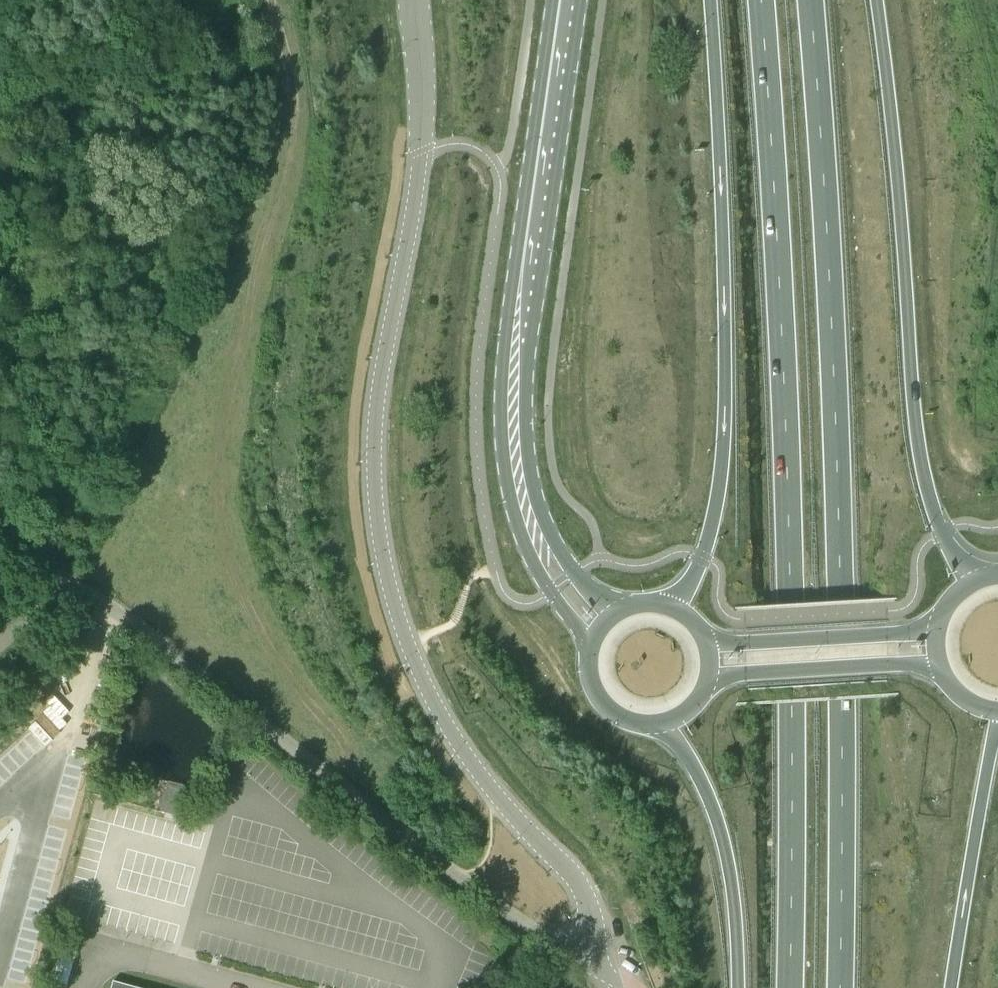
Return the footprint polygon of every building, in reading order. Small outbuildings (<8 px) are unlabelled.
[(189,787),(169,781),(160,811),(181,817),(186,798),(189,787)]
